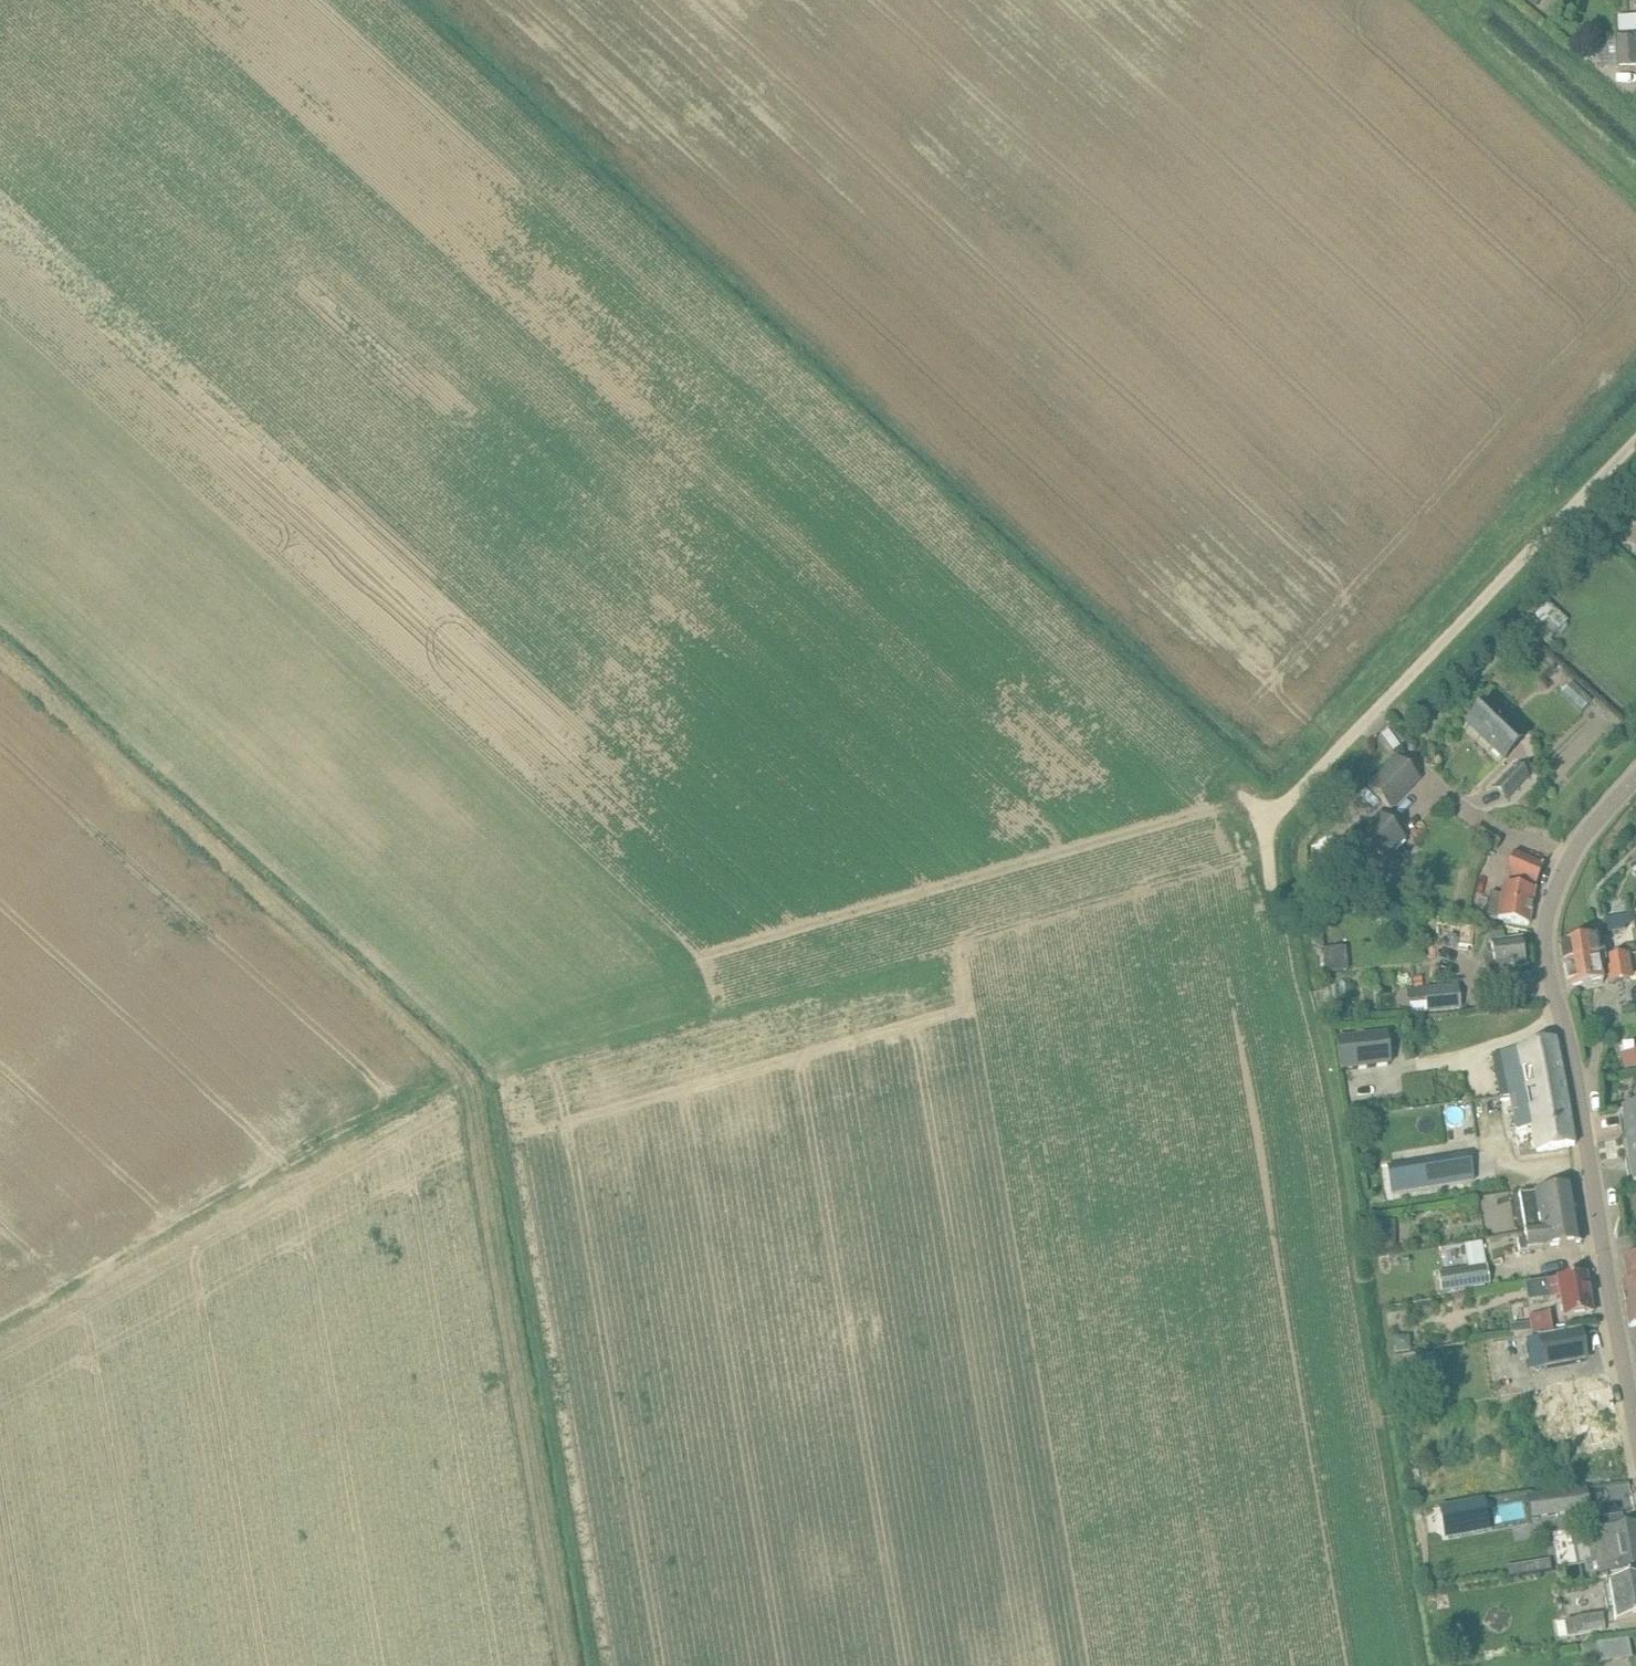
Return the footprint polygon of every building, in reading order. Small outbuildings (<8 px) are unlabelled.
[(1618,69),(1635,68),(1635,42),(1635,39),(1617,40),(1600,51),(1601,70),(1618,69)] [(1548,602),(1527,624),(1547,642),(1552,637),(1564,623),(1567,619),(1548,602)] [(1564,623),(1552,637),(1558,642),(1563,637),(1562,636),(1569,628),(1564,623)] [(1570,683),(1561,693),(1581,712),(1590,702),(1570,683)] [(1491,705),(1471,726),(1502,757),(1522,736),(1491,705)] [(1418,781),(1397,760),(1369,789),(1391,810),(1418,781)] [(1495,786),(1508,799),(1528,778),(1515,766),(1495,786)] [(1367,830),(1365,828),(1342,852),(1377,886),(1400,862),(1391,853),(1403,841),(1379,817),(1367,830)] [(1506,874),(1536,885),(1544,866),(1514,854),(1506,874)] [(1322,861),(1307,864),(1311,878),(1325,874),(1322,861)] [(1529,926),(1535,890),(1504,885),(1502,896),(1491,894),(1486,918),(1529,926)] [(1623,916),(1604,919),(1606,934),(1626,931),(1623,916)] [(1452,927),(1451,947),(1474,949),(1475,928),(1452,927)] [(1503,934),(1489,936),(1492,957),(1483,959),(1486,980),(1512,976),(1511,971),(1526,968),(1521,941),(1505,944),(1503,934)] [(1560,944),(1564,967),(1604,960),(1603,952),(1598,953),(1595,938),(1560,944)] [(1344,948),(1322,951),(1323,974),(1345,972),(1344,948)] [(1611,982),(1629,979),(1624,954),(1607,957),(1611,982)] [(1568,990),(1593,985),(1603,984),(1599,964),(1605,964),(1604,960),(1564,967),(1568,990)] [(1421,976),(1413,977),(1414,988),(1422,987),(1421,976)] [(1457,989),(1428,993),(1431,1013),(1460,1009),(1457,989)] [(1388,1033),(1336,1040),(1340,1072),(1392,1065),(1388,1033)] [(1542,1121),(1569,1116),(1555,1041),(1492,1055),(1497,1084),(1534,1077),(1542,1121)] [(1621,1053),(1624,1070),(1635,1068),(1635,1050),(1621,1053)] [(1532,1128),(1537,1153),(1575,1146),(1569,1116),(1542,1121),(1534,1077),(1497,1084),(1502,1111),(1513,1109),(1517,1130),(1532,1128)] [(1622,1112),(1628,1148),(1635,1147),(1635,1110),(1622,1112)] [(1628,1148),(1633,1184),(1635,1184),(1635,1147),(1628,1148)] [(1474,1181),(1469,1154),(1388,1167),(1393,1194),(1474,1181)] [(1526,1234),(1578,1225),(1572,1189),(1550,1193),(1522,1197),(1509,1199),(1515,1233),(1525,1231),(1526,1234)] [(1517,1241),(1519,1253),(1581,1243),(1578,1225),(1526,1234),(1527,1240),(1517,1241)] [(1635,1326),(1635,1256),(1623,1259),(1628,1283),(1621,1285),(1630,1328),(1635,1326)] [(1487,1267),(1438,1275),(1442,1293),(1491,1285),(1487,1267)] [(1547,1281),(1525,1285),(1527,1295),(1528,1304),(1550,1300),(1562,1298),(1566,1319),(1571,1318),(1593,1314),(1593,1313),(1586,1276),(1547,1281)] [(1550,1314),(1530,1317),(1532,1335),(1553,1331),(1550,1314)] [(1537,1339),(1544,1371),(1585,1363),(1578,1330),(1537,1339)] [(1587,1488),(1526,1499),(1531,1522),(1591,1511),(1587,1488)] [(1481,1501),(1443,1509),(1448,1536),(1487,1528),(1481,1501)] [(1591,1521),(1595,1540),(1599,1558),(1602,1576),(1620,1572),(1624,1572),(1635,1569),(1635,1524),(1623,1526),(1622,1516),(1609,1518),(1591,1521)] [(1609,1584),(1612,1599),(1606,1600),(1608,1610),(1614,1609),(1616,1623),(1635,1619),(1635,1579),(1609,1584)] [(1603,1615),(1566,1623),(1557,1625),(1560,1641),(1569,1639),(1606,1631),(1603,1615)] [(1580,1648),(1583,1665),(1594,1665),(1601,1665),(1597,1645),(1580,1648)]
